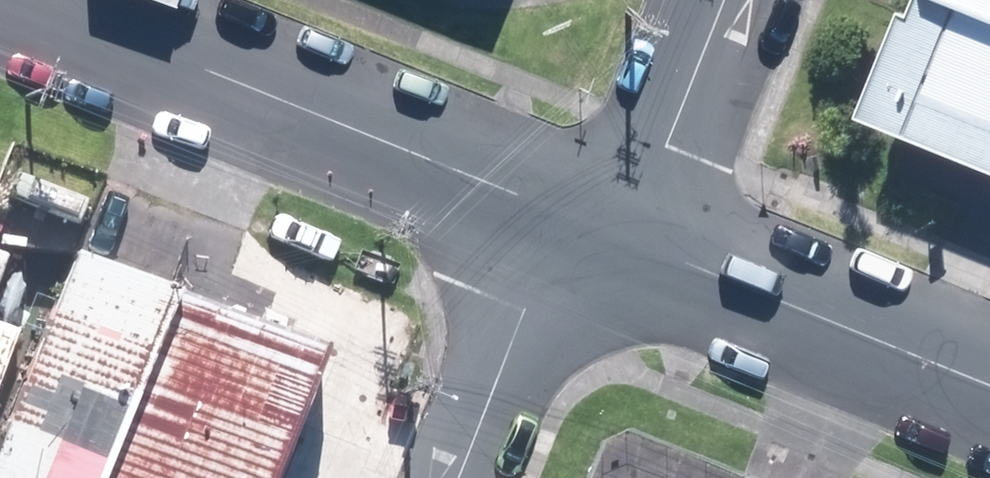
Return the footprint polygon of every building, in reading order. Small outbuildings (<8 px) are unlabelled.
[(989,143),(989,0),(928,0),(887,104),(989,143)] [(65,270),(0,436),(0,477),(274,477),(317,368),(65,270)]
